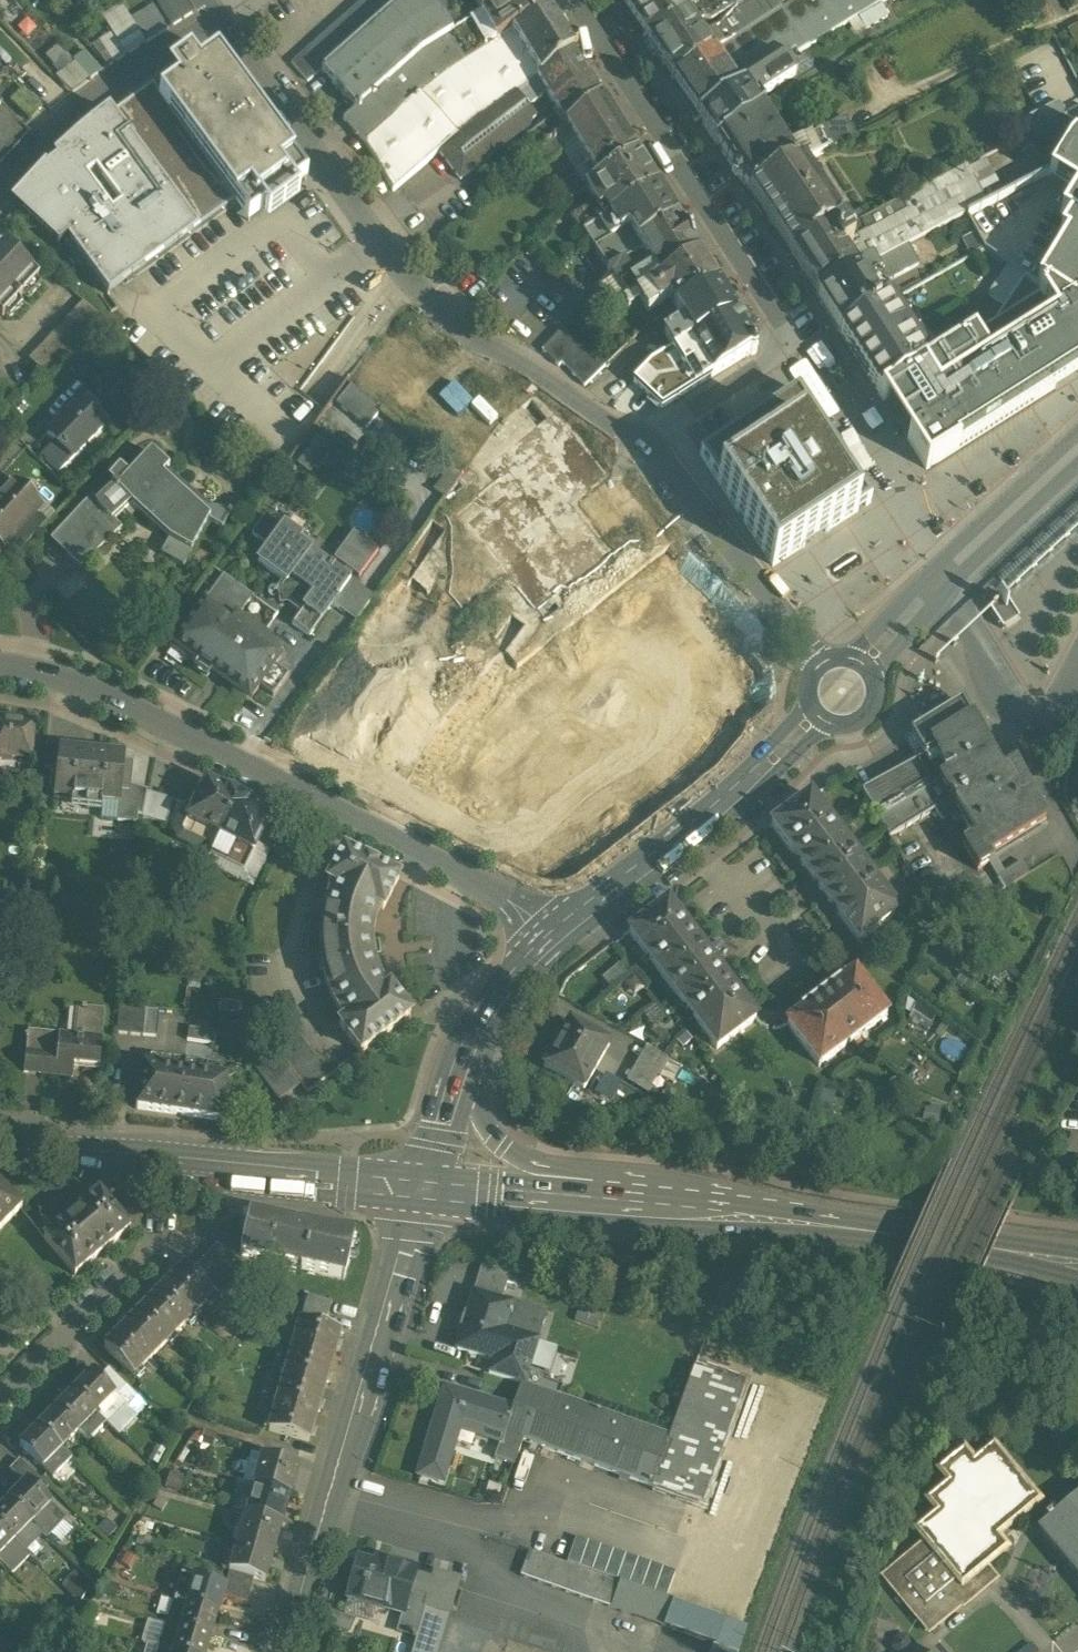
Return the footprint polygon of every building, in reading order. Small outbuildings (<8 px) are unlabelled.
[(157,5),(171,28),(194,13),(186,0),(165,0),(157,5)] [(291,64),(307,83),(400,1),(399,0),(364,0),(291,64)] [(392,11),(322,73),(354,110),(421,52),(451,33),(431,0),(410,0),(402,5),(392,11)] [(421,52),(354,110),(343,121),(363,144),(437,78),(512,33),(547,11),(541,0),(505,0),(480,15),(451,33),(421,52)] [(471,0),(431,0),(451,33),(480,15),(471,0)] [(480,15),(505,0),(471,0),(480,15)] [(621,3),(647,42),(685,17),(713,0),(688,0),(687,1),(684,3),(683,0),(626,0),(621,3)] [(869,0),(800,0),(783,11),(722,49),(673,80),(698,118),(741,90),(743,89),(749,85),(785,62),(857,19),(874,9),(869,0)] [(685,17),(692,28),(702,22),(710,24),(748,1),(747,0),(713,0),(685,17)] [(716,26),(711,34),(722,49),(783,11),(775,0),(758,0),(716,26)] [(783,11),(800,0),(775,0),(783,11)] [(874,9),(880,5),(889,0),(869,0),(874,9)] [(874,9),(857,19),(864,31),(887,17),(880,5),(874,9)] [(152,7),(131,21),(145,44),(167,30),(153,9),(152,7)] [(547,11),(512,33),(540,78),(571,54),(573,52),(547,11)] [(685,17),(647,42),(673,80),(722,49),(711,34),(708,37),(705,32),(694,32),(692,28),(685,17)] [(1066,29),(1077,53),(1077,23),(1066,29)] [(124,26),(112,34),(126,56),(138,48),(124,26)] [(540,78),(512,33),(437,78),(363,144),(363,145),(392,193),(438,153),(440,151),(460,137),(470,129),(513,98),(537,80),(540,78)] [(112,34),(99,42),(113,64),(126,56),(112,34)] [(101,72),(84,52),(73,61),(90,81),(101,72)] [(540,78),(537,80),(546,94),(547,94),(559,113),(568,127),(599,100),(571,54),(540,78)] [(306,179),(226,69),(216,57),(198,70),(189,58),(167,74),(176,86),(160,98),(158,100),(235,204),(248,222),(262,212),(268,220),(298,197),(293,189),(306,180),(306,179)] [(785,62),(749,85),(755,95),(757,98),(759,98),(794,75),(785,62)] [(513,98),(513,99),(472,128),(470,129),(460,137),(440,151),(438,153),(460,181),(529,127),(530,121),(535,118),(528,108),(546,94),(537,80),(513,98)] [(749,85),(743,89),(749,99),(755,95),(749,85)] [(160,98),(152,88),(113,116),(109,110),(91,124),(75,138),(53,158),(56,162),(46,169),(44,167),(10,204),(57,248),(66,241),(108,297),(123,286),(235,204),(158,100),(160,98)] [(741,90),(698,118),(716,143),(758,115),(751,104),(741,90)] [(568,127),(567,128),(579,148),(591,167),(599,180),(637,155),(635,153),(634,154),(602,102),(603,101),(601,98),(599,100),(568,127)] [(767,110),(759,98),(751,104),(758,115),(759,115),(767,110)] [(1059,102),(1028,118),(1036,132),(1063,118),(1066,116),(1059,102)] [(559,113),(525,141),(536,155),(567,128),(568,127),(559,113)] [(785,154),(759,115),(758,115),(716,143),(748,192),(795,168),(785,154)] [(1028,118),(1020,122),(1027,136),(1036,132),(1028,118)] [(846,119),(822,131),(831,149),(855,137),(846,119)] [(567,128),(543,148),(553,160),(558,157),(560,148),(569,142),(574,150),(579,148),(567,128)] [(822,131),(791,147),(791,150),(785,154),(795,168),(801,165),(831,149),(822,131)] [(1067,147),(1051,172),(966,216),(984,249),(1009,266),(1023,276),(1025,277),(1056,297),(1056,298),(1077,307),(1077,133),(1067,147)] [(553,160),(543,148),(536,155),(543,166),(553,160)] [(593,184),(585,190),(595,206),(603,220),(609,217),(618,211),(657,188),(637,155),(599,180),(593,184)] [(795,168),(748,192),(791,256),(842,225),(801,165),(795,168)] [(591,167),(585,171),(593,184),(599,180),(591,167)] [(960,170),(861,221),(882,260),(907,247),(961,218),(954,204),(972,194),(960,170)] [(657,188),(618,211),(629,228),(638,244),(677,220),(657,188)] [(589,207),(570,219),(580,235),(583,233),(603,220),(595,206),(590,209),(589,207)] [(618,211),(609,217),(620,234),(629,228),(618,211)] [(12,212),(4,222),(9,226),(17,216),(12,212)] [(603,220),(583,233),(591,246),(604,238),(607,242),(620,234),(609,217),(603,220)] [(677,220),(638,244),(642,250),(680,226),(677,220)] [(842,225),(791,256),(817,298),(854,274),(857,273),(843,256),(851,251),(848,246),(862,237),(858,229),(848,235),(842,225)] [(680,226),(642,250),(653,268),(660,280),(699,257),(680,226)] [(620,234),(607,242),(604,238),(591,246),(607,271),(642,250),(638,244),(629,228),(620,234)] [(2,317),(38,278),(0,242),(0,315),(2,317)] [(882,260),(871,265),(878,282),(876,282),(879,287),(917,267),(907,247),(882,260)] [(660,280),(658,282),(669,300),(675,309),(716,284),(699,257),(660,280)] [(857,273),(854,274),(864,290),(876,282),(878,282),(871,265),(857,273)] [(1009,266),(981,283),(990,298),(1019,281),(1025,277),(1023,276),(1009,266)] [(646,270),(618,287),(625,302),(658,282),(660,280),(653,268),(647,271),(646,270)] [(854,274),(817,298),(839,332),(878,309),(869,293),(866,295),(864,290),(854,274)] [(611,277),(597,291),(612,315),(625,302),(618,287),(611,276),(611,277)] [(904,415),(900,429),(928,471),(1077,373),(1077,307),(1056,298),(1056,297),(1025,277),(1019,281),(990,325),(927,364),(887,388),(904,415)] [(658,282),(625,302),(628,307),(640,300),(648,313),(669,300),(658,282)] [(716,284),(675,309),(683,321),(693,339),(735,314),(716,284)] [(882,293),(874,290),(869,293),(878,309),(888,303),(882,293)] [(83,302),(29,360),(48,378),(103,320),(83,302)] [(927,364),(888,303),(878,309),(839,332),(878,393),(887,388),(927,364)] [(693,339),(689,342),(711,376),(712,377),(749,354),(750,356),(757,351),(754,346),(751,346),(743,332),(745,331),(735,314),(693,339)] [(683,321),(664,333),(674,351),(689,342),(693,339),(683,321)] [(562,330),(542,351),(559,367),(562,364),(579,347),(562,330)] [(674,351),(652,364),(635,382),(661,408),(711,376),(689,342),(674,351)] [(579,347),(562,364),(584,387),(605,367),(582,344),(579,347)] [(125,410),(99,385),(89,395),(102,407),(99,410),(109,420),(104,425),(104,426),(108,429),(125,410)] [(350,386),(336,403),(346,412),(360,394),(350,386)] [(873,505),(800,392),(699,456),(772,570),(873,505)] [(89,395),(87,393),(78,402),(93,416),(99,410),(102,407),(89,395)] [(380,411),(360,394),(346,412),(366,428),(380,411)] [(78,402),(47,434),(56,443),(42,457),(59,473),(85,446),(104,426),(104,425),(93,416),(78,402)] [(109,420),(99,410),(93,416),(104,425),(109,420)] [(104,426),(85,446),(89,450),(108,429),(104,426)] [(317,440),(298,466),(309,474),(328,448),(317,440)] [(151,453),(118,489),(115,486),(96,503),(92,499),(80,509),(96,526),(110,542),(122,531),(114,523),(132,507),(170,542),(162,556),(184,568),(210,521),(162,477),(169,470),(151,453)] [(450,469),(434,491),(444,498),(460,476),(450,469)] [(41,509),(14,484),(5,494),(32,519),(37,514),(41,509)] [(4,493),(0,498),(0,547),(3,550),(5,547),(32,519),(5,494),(4,493)] [(80,509),(51,541),(67,557),(96,526),(80,509)] [(32,519),(5,547),(16,557),(47,523),(37,514),(32,519)] [(267,517),(253,536),(271,549),(285,530),(267,517)] [(96,526),(67,557),(81,569),(110,542),(96,526)] [(331,568),(330,568),(299,546),(302,542),(285,530),(271,549),(259,564),(286,584),(287,585),(291,578),(314,595),(305,607),(304,606),(302,609),(303,610),(302,612),(292,625),(310,637),(332,606),(337,608),(344,613),(361,590),(332,570),(333,569),(331,568)] [(378,551),(353,533),(333,560),(346,569),(341,575),(348,580),(352,573),(359,578),(378,551)] [(253,597),(223,576),(204,602),(231,622),(236,616),(238,618),(253,597)] [(314,595),(291,578),(287,585),(286,584),(281,590),(282,603),(288,601),(302,612),(303,610),(302,609),(304,606),(305,607),(314,595)] [(361,590),(344,613),(355,622),(371,598),(361,590)] [(1019,618),(1004,594),(1002,596),(1003,597),(991,608),(989,608),(1002,629),(1019,618)] [(252,628),(238,618),(236,616),(231,622),(204,602),(169,649),(186,662),(189,659),(213,676),(215,672),(252,698),(259,688),(273,698),(288,677),(275,667),(280,659),(278,657),(282,650),(267,639),(268,638),(252,627),(252,628)] [(737,709),(747,721),(766,705),(756,694),(737,709)] [(990,750),(960,703),(913,732),(925,753),(927,756),(936,750),(950,774),(990,750)] [(0,724),(0,762),(31,766),(35,728),(0,724)] [(61,745),(48,744),(46,768),(58,769),(59,751),(61,751),(61,745)] [(925,753),(879,780),(879,782),(894,806),(942,779),(950,774),(936,750),(927,756),(925,753)] [(950,774),(942,779),(974,838),(976,837),(986,855),(1044,823),(1013,767),(1003,773),(990,750),(950,774)] [(88,801),(92,754),(61,751),(59,751),(58,769),(55,798),(88,801)] [(92,754),(88,801),(119,803),(121,803),(122,785),(125,756),(92,754)] [(974,838),(942,779),(881,814),(879,815),(942,926),(1004,887),(997,875),(986,855),(976,837),(974,838)] [(894,806),(879,782),(867,789),(881,814),(894,806)] [(240,801),(204,783),(200,793),(188,821),(222,837),(240,801)] [(148,792),(122,785),(121,803),(119,803),(117,808),(142,814),(148,792)] [(222,837),(188,821),(200,793),(195,791),(177,829),(180,840),(212,856),(222,837)] [(173,799),(148,792),(142,814),(165,821),(173,799)] [(830,823),(810,796),(773,824),(793,850),(794,849),(830,823)] [(272,816),(240,801),(222,837),(254,852),(272,816)] [(830,823),(794,849),(826,892),(862,864),(830,823)] [(254,852),(222,837),(212,856),(244,872),(254,852)] [(403,882),(342,851),(325,886),(332,889),(322,922),(321,957),(329,990),(346,1021),(338,1026),(359,1055),(410,1017),(388,989),(384,992),(376,973),(372,953),(374,933),(381,913),(386,916),(403,882)] [(1024,859),(997,875),(1004,887),(1031,872),(1024,859)] [(862,864),(826,892),(838,907),(836,911),(859,943),(898,913),(862,864)] [(672,990),(711,962),(688,932),(691,930),(670,902),(629,933),(672,990)] [(622,961),(603,976),(611,986),(630,972),(622,961)] [(711,962),(672,990),(717,1049),(755,1020),(734,989),(732,991),(711,962)] [(886,1014),(854,972),(839,984),(837,981),(799,1010),(801,1013),(786,1024),(820,1065),(886,1014)] [(653,1026),(666,1017),(658,1005),(645,1014),(653,1026)] [(133,1009),(119,1007),(117,1034),(130,1035),(133,1009)] [(86,1009),(76,1008),(73,1037),(83,1038),(86,1009)] [(104,1011),(86,1009),(83,1038),(101,1040),(104,1011)] [(146,1010),(133,1009),(130,1035),(143,1036),(146,1010)] [(158,1011),(146,1010),(143,1036),(155,1037),(158,1011)] [(610,1044),(569,1022),(560,1039),(558,1038),(550,1051),(552,1052),(543,1068),(583,1091),(610,1044)] [(213,1044),(215,1033),(189,1029),(187,1041),(213,1044)] [(45,1034),(28,1032),(25,1073),(41,1074),(45,1034)] [(293,1032),(272,1048),(301,1085),(307,1094),(328,1078),(293,1032)] [(73,1037),(45,1034),(41,1074),(72,1078),(74,1065),(98,1068),(101,1040),(83,1038),(73,1037)] [(664,1057),(646,1047),(627,1082),(645,1092),(664,1057)] [(272,1048),(250,1065),(277,1103),(301,1085),(272,1048)] [(228,1078),(144,1065),(138,1107),(221,1119),(228,1078)] [(20,1208),(0,1188),(0,1228),(20,1208)] [(98,1194),(45,1239),(73,1276),(128,1230),(98,1194)] [(353,1238),(249,1215),(243,1241),(240,1256),(344,1279),(353,1238)] [(224,1237),(190,1272),(205,1287),(240,1256),(243,1241),(224,1237)] [(185,1268),(167,1285),(194,1312),(213,1295),(190,1272),(185,1268)] [(175,1333),(194,1312),(167,1285),(147,1305),(175,1333)] [(537,1340),(504,1330),(512,1305),(473,1294),(466,1315),(465,1314),(460,1329),(462,1330),(456,1350),(494,1362),(491,1374),(522,1384),(526,1385),(529,1376),(539,1341),(537,1340)] [(331,1303),(308,1296),(300,1322),(324,1329),(331,1303)] [(153,1355),(175,1333),(147,1305),(124,1328),(153,1355)] [(545,1314),(512,1305),(504,1330),(537,1340),(545,1314)] [(324,1329),(300,1322),(293,1347),(331,1359),(339,1334),(324,1329)] [(133,1376),(153,1355),(124,1328),(104,1347),(133,1376)] [(324,1384),(331,1359),(293,1347),(286,1373),(324,1384)] [(750,1387),(696,1368),(672,1438),(653,1489),(702,1506),(750,1387)] [(114,1394),(92,1373),(74,1392),(97,1413),(114,1394)] [(317,1411),(324,1384),(286,1373),(278,1399),(317,1411)] [(538,1379),(529,1376),(526,1385),(535,1388),(538,1379)] [(513,1410),(504,1436),(523,1442),(524,1443),(653,1489),(672,1438),(535,1388),(526,1385),(522,1384),(513,1410)] [(513,1410),(445,1391),(418,1478),(443,1486),(462,1423),(504,1436),(513,1410)] [(74,1392),(56,1410),(78,1431),(92,1418),(97,1413),(74,1392)] [(308,1442),(317,1411),(278,1399),(269,1431),(308,1442)] [(78,1431),(56,1410),(39,1428),(61,1450),(78,1431)] [(106,1424),(97,1413),(92,1418),(103,1428),(106,1424)] [(92,1418),(78,1431),(89,1442),(103,1428),(92,1418)] [(61,1450),(39,1428),(20,1447),(42,1468),(61,1450)] [(523,1442),(504,1436),(495,1459),(514,1467),(524,1443),(523,1442)] [(967,1450),(941,1471),(951,1483),(929,1500),(939,1512),(923,1525),(922,1524),(916,1529),(927,1542),(884,1578),(930,1632),(996,1578),(987,1567),(1009,1550),(999,1538),(1042,1502),(995,1446),(976,1462),(967,1450)] [(61,1450),(42,1468),(53,1478),(71,1460),(61,1450)] [(298,1468),(262,1457),(253,1486),(289,1497),(298,1468)] [(48,1488),(19,1461),(10,1472),(23,1486),(26,1483),(40,1496),(48,1488)] [(40,1496),(26,1483),(23,1486),(9,1502),(31,1524),(50,1505),(40,1496)] [(289,1497),(253,1486),(246,1515),(282,1525),(289,1497)] [(1055,1520),(1052,1516),(1049,1519),(1052,1522),(1040,1532),(1077,1577),(1077,1500),(1055,1520)] [(0,1511),(0,1529),(13,1542),(31,1524),(9,1502),(0,1511)] [(65,1520),(50,1505),(31,1524),(47,1539),(65,1520)] [(282,1525),(246,1515),(237,1544),(273,1554),(282,1525)] [(0,1529),(0,1564),(12,1575),(29,1557),(13,1542),(0,1529)] [(576,1537),(566,1565),(665,1601),(675,1573),(576,1537)] [(273,1554),(237,1544),(228,1573),(254,1579),(265,1582),(273,1554)] [(665,1601),(566,1565),(529,1552),(520,1577),(663,1628),(672,1604),(665,1601)] [(416,1572),(375,1560),(373,1568),(360,1564),(349,1603),(403,1618),(410,1595),(414,1578),(416,1572)] [(254,1579),(228,1573),(226,1584),(250,1592),(254,1579)] [(458,1583),(435,1576),(433,1584),(414,1578),(410,1595),(428,1600),(426,1610),(449,1616),(458,1583)] [(194,1581),(181,1577),(174,1602),(187,1605),(194,1581)] [(224,1590),(194,1581),(187,1605),(218,1614),(222,1597),(224,1590)] [(250,1592),(226,1584),(224,1590),(222,1597),(247,1603),(250,1592)] [(428,1600),(410,1595),(403,1618),(398,1635),(413,1639),(412,1642),(416,1643),(426,1610),(428,1600)] [(187,1605),(174,1602),(169,1622),(182,1625),(187,1605)] [(697,1612),(672,1604),(663,1628),(712,1646),(714,1646),(721,1621),(697,1612)] [(218,1614),(187,1605),(182,1625),(181,1630),(211,1638),(218,1614)] [(414,1651),(439,1651),(449,1616),(426,1610),(416,1643),(414,1651)] [(721,1621),(714,1646),(730,1651),(738,1651),(746,1629),(723,1621),(721,1621)] [(167,1627),(166,1627),(159,1650),(159,1651),(165,1651),(174,1651),(181,1630),(167,1627)] [(181,1630),(174,1651),(206,1651),(211,1638),(181,1630)] [(531,1631),(528,1640),(557,1648),(559,1639),(531,1631)]
